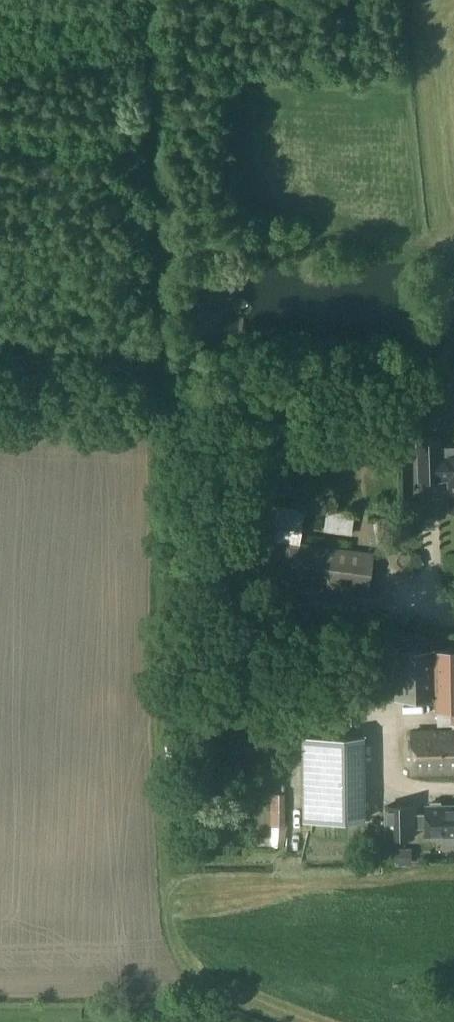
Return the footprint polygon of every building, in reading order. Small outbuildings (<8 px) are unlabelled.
[(438,458),(438,440),(418,440),(420,479),(439,479),(439,478),(449,478),(450,510),(453,510),(453,456),(448,456),(448,457),(438,458)] [(296,542),(302,507),(268,502),(262,539),(296,543),(296,542)] [(353,514),(327,511),(325,531),(350,535),(353,514)] [(262,539),(258,569),(292,574),(291,582),(368,593),(374,552),(371,552),(372,540),(353,537),(350,549),(296,542),(296,543),(262,539)] [(394,651),(395,699),(442,699),(442,709),(453,709),(453,650),(394,651)] [(416,772),(453,771),(453,730),(415,730),(416,772)] [(303,820),(363,819),(362,737),(302,738),(303,820)] [(265,794),(267,828),(279,828),(278,793),(265,794)] [(426,805),(426,812),(414,813),(414,805),(385,806),(387,837),(414,836),(414,828),(426,827),(426,835),(443,835),(444,839),(446,841),(453,841),(453,804),(426,805)] [(265,837),(248,836),(248,847),(265,848),(265,837)]
